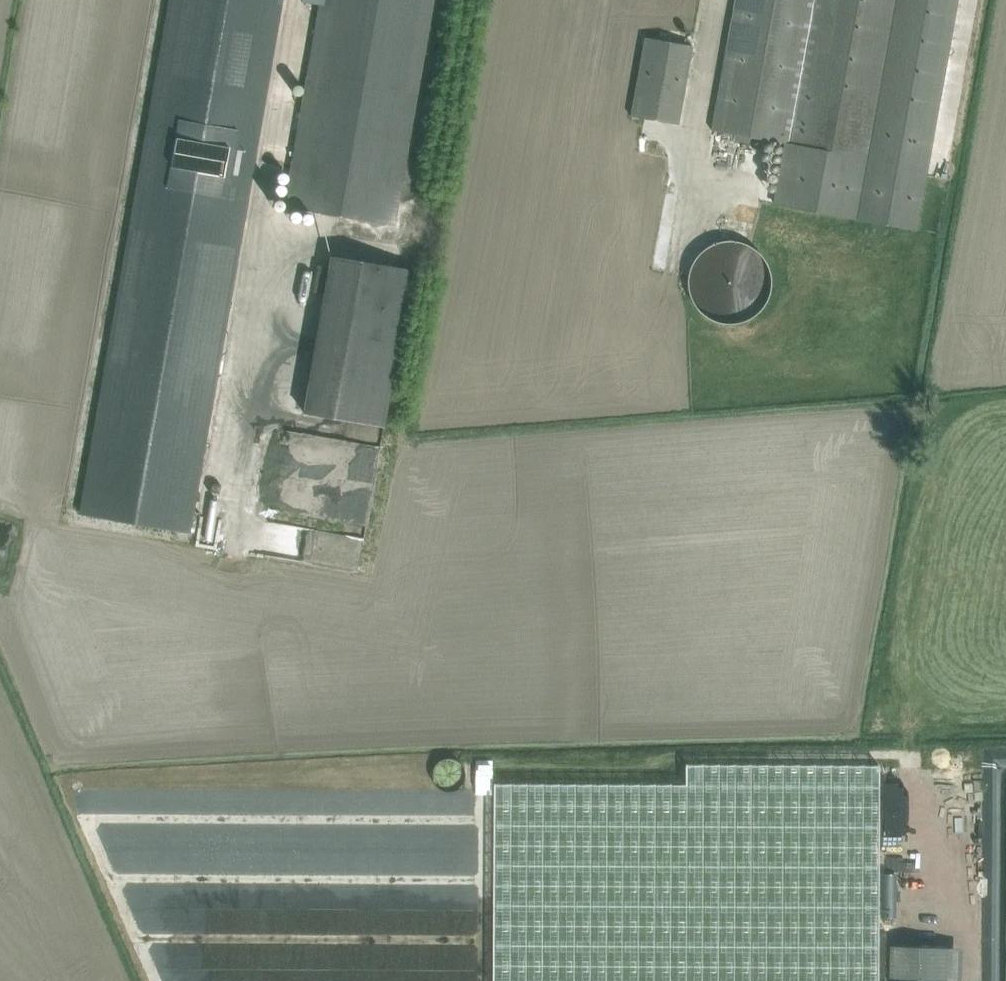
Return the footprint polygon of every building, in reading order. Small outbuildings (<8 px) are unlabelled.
[(186,532),(278,0),(172,0),(83,515),(186,532)] [(396,225),(435,0),(301,0),(318,5),(284,204),(396,225)] [(712,131),(784,142),(773,205),(916,228),(957,0),(734,0),(712,131)] [(680,119),(694,42),(650,34),(636,111),(680,119)] [(774,281),(775,271),(774,263),(772,254),(768,246),(763,240),(755,233),(748,229),(740,226),(732,225),(721,226),(712,228),(705,232),(698,237),(691,245),(687,252),(685,260),(683,270),(684,280),(687,288),(690,295),(696,302),(703,308),(710,312),(719,316),(728,317),(733,317),(740,316),(746,314),(753,310),(760,304),(767,297),(771,290),(774,281)] [(305,412),(388,426),(416,268),(333,253),(305,412)] [(1004,774),(995,774),(984,768),(984,759),(975,759),(976,861),(995,872),(995,911),(1005,917),(1005,775),(1004,774)] [(879,941),(881,766),(687,763),(686,782),(494,782),(492,980),(878,980),(879,941)] [(962,950),(893,946),(889,980),(960,980),(962,950)]
